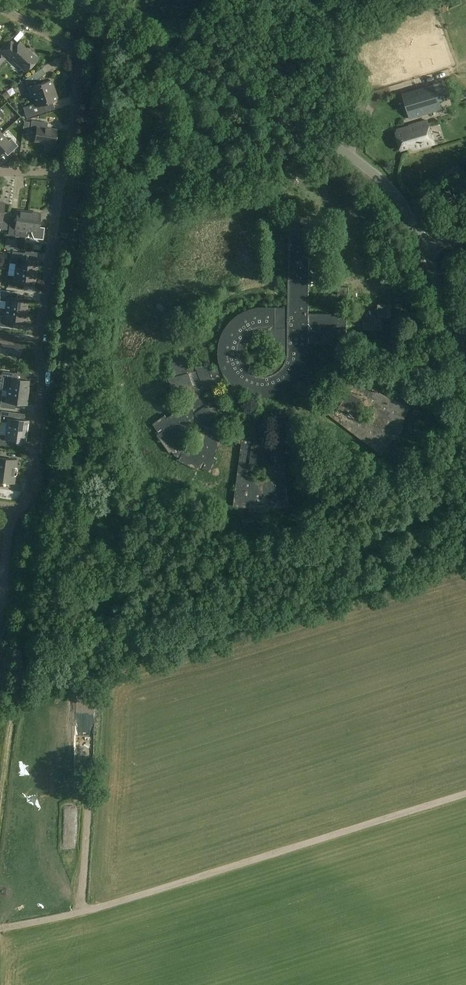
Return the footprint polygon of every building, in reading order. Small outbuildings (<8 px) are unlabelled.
[(17,46),(12,41),(3,50),(13,60),(14,58),(25,70),(25,71),(31,65),(32,65),(37,59),(36,58),(37,57),(37,56),(34,53),(32,52),(31,53),(28,50),(29,49),(21,42),(17,46)] [(8,61),(4,56),(0,60),(0,69),(8,61)] [(33,95),(34,96),(55,89),(52,81),(51,81),(50,80),(44,82),(41,77),(46,74),(42,68),(25,79),(28,87),(26,88),(29,97),(33,95)] [(441,110),(434,84),(403,94),(410,119),(441,110)] [(23,107),(27,117),(46,111),(43,104),(57,100),(56,98),(58,98),(55,89),(34,96),(36,103),(23,107)] [(44,121),(32,120),(30,130),(36,131),(35,140),(55,143),(57,129),(43,127),(44,121)] [(434,144),(427,120),(409,126),(410,126),(397,130),(398,132),(397,133),(401,150),(410,147),(411,150),(434,144)] [(2,133),(0,135),(0,154),(4,151),(8,155),(18,146),(11,138),(8,141),(2,133)] [(0,201),(0,226),(1,226),(1,228),(7,229),(9,212),(3,211),(4,202),(0,201)] [(27,230),(29,211),(17,210),(16,224),(10,223),(8,235),(26,237),(26,230),(27,230)] [(40,213),(29,211),(27,230),(32,231),(32,233),(34,238),(43,239),(45,227),(39,226),(40,213)] [(308,359),(308,354),(308,343),(319,343),(331,343),(331,333),(347,334),(347,318),(347,317),(346,316),(345,315),(344,314),(343,313),(341,313),(309,313),(310,218),(289,218),(288,307),(262,307),(259,307),(254,308),(250,309),(246,310),(242,312),(239,314),(236,316),(233,318),(230,321),(228,324),(225,328),(223,331),(222,334),(221,337),(219,341),(219,346),(218,349),(218,353),(219,358),(219,362),(221,366),(223,372),(224,374),(226,377),(229,380),(231,384),(234,386),(237,388),(241,391),(244,392),(248,394),(253,395),(257,396),(260,397),(266,397),(271,396),(275,395),(278,394),(282,392),(287,390),(290,388),(294,385),(297,381),(300,377),(303,372),(304,371),(306,367),(307,363),(308,359)] [(16,270),(36,272),(37,260),(27,259),(28,253),(13,251),(11,263),(17,263),(16,270)] [(36,272),(16,270),(15,276),(10,275),(8,287),(23,289),(24,283),(34,284),(36,272)] [(6,308),(26,311),(27,299),(17,298),(18,292),(0,290),(0,291),(0,308),(6,308)] [(390,305),(377,305),(377,316),(365,316),(365,330),(382,330),(382,318),(390,318),(390,305)] [(6,308),(5,316),(0,315),(0,326),(13,327),(14,322),(24,323),(26,311),(6,308)] [(0,333),(0,345),(1,345),(0,353),(20,355),(22,342),(9,340),(10,334),(0,333)] [(28,392),(29,380),(19,379),(20,373),(2,371),(2,374),(0,374),(0,389),(8,390),(28,392)] [(26,404),(28,392),(8,390),(7,396),(2,395),(0,407),(15,409),(16,403),(26,404)] [(342,410),(358,419),(368,399),(352,391),(342,410)] [(210,428),(196,461),(186,447),(181,445),(175,437),(182,431),(185,426),(189,423),(193,413),(209,401),(210,398),(206,393),(193,403),(188,415),(183,413),(165,426),(162,432),(178,454),(203,465),(213,458),(222,436),(220,433),(210,428)] [(7,428),(27,431),(28,420),(18,419),(19,413),(1,411),(0,419),(0,421),(8,422),(7,428)] [(7,428),(6,435),(0,434),(0,438),(0,445),(14,446),(15,441),(25,442),(27,431),(7,428)] [(254,447),(254,440),(244,440),(244,466),(250,466),(276,465),(276,446),(254,447)] [(17,471),(16,471),(17,459),(0,457),(0,469),(17,471)] [(17,471),(0,469),(0,481),(14,483),(16,471),(17,472),(17,471)]
